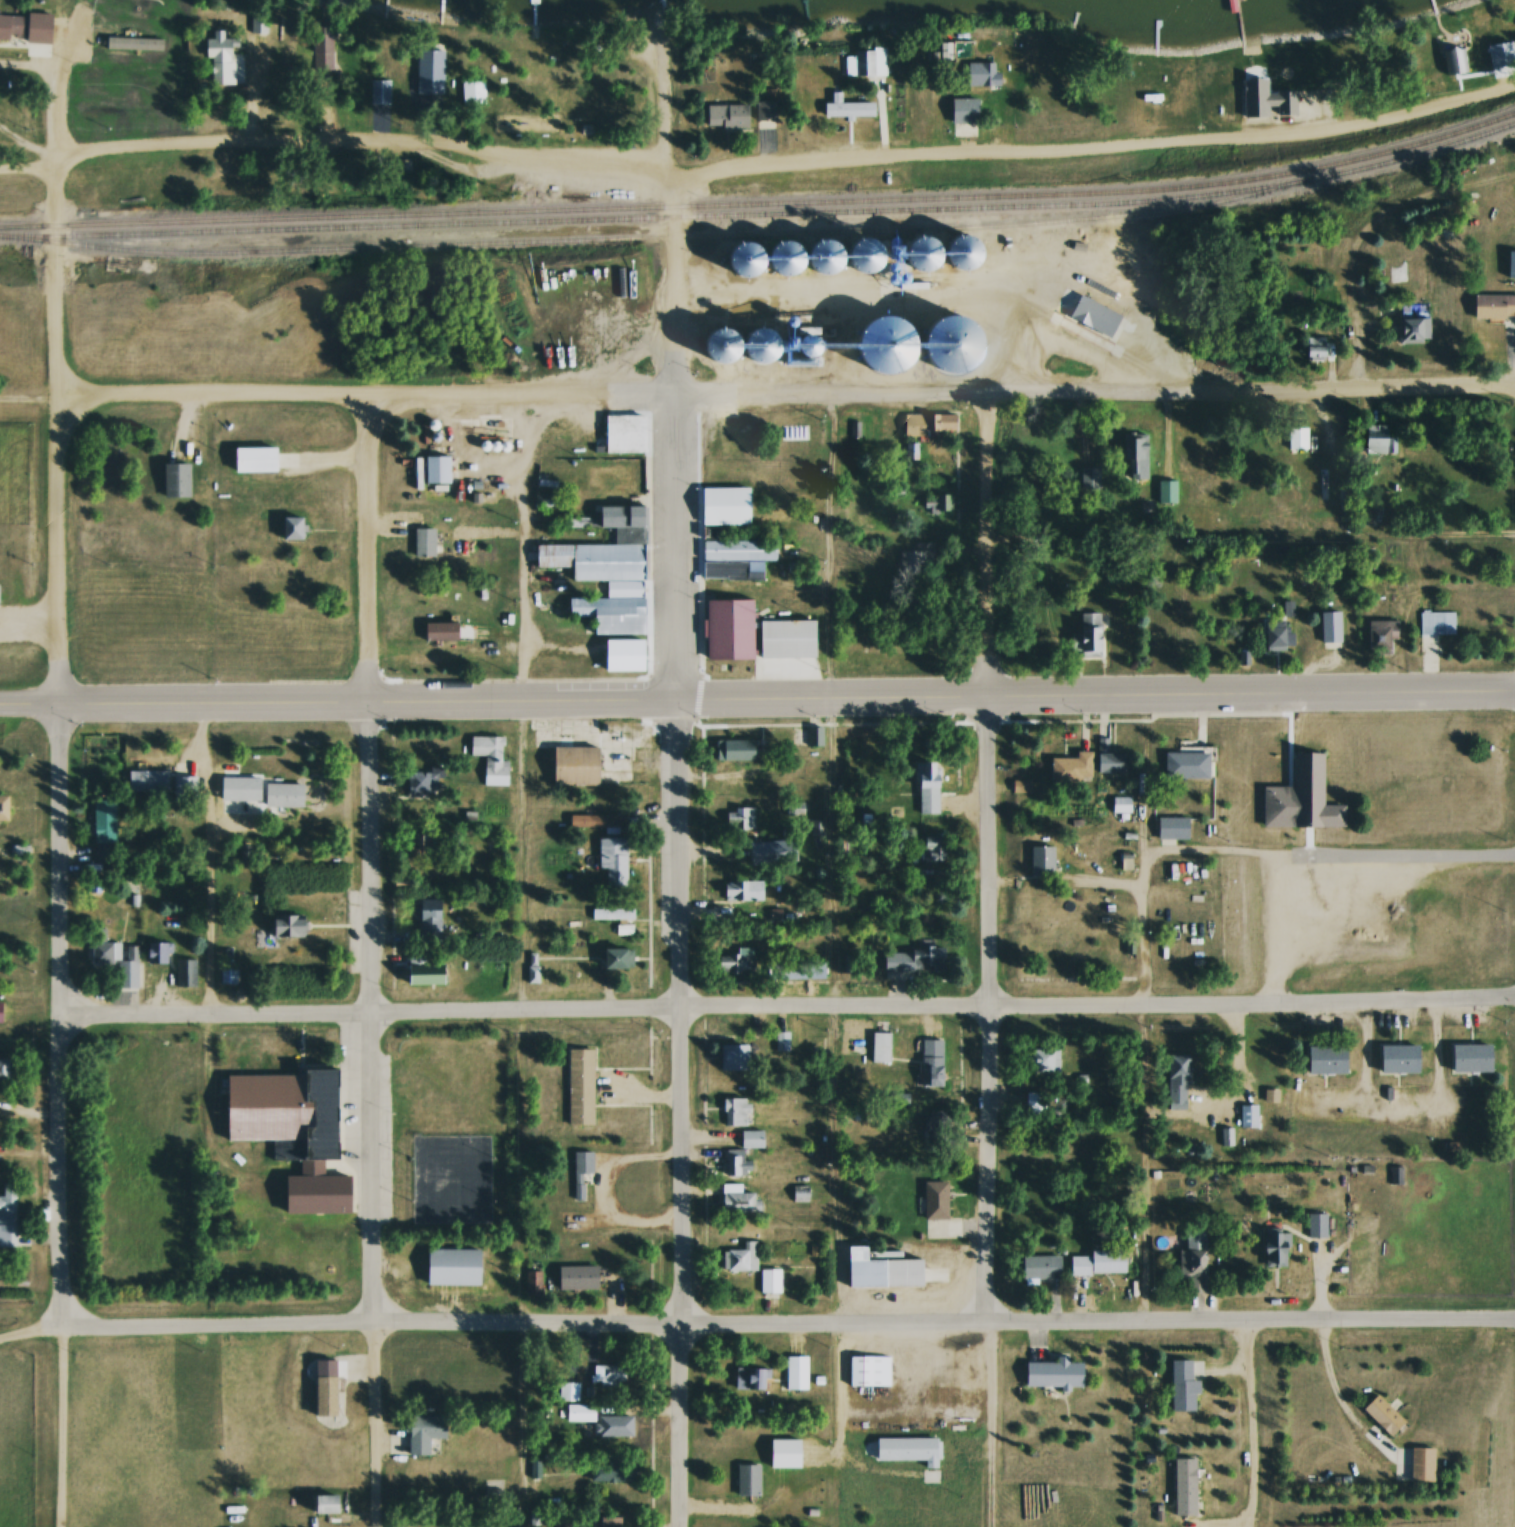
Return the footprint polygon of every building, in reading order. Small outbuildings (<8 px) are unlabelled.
[(33,9),(55,10),(53,42),(32,41),(33,9)] [(264,33),(264,14),(249,14),(249,33),(264,33)] [(202,58),(208,58),(208,85),(229,85),(229,39),(219,39),(219,31),(209,32),(209,40),(202,40),(202,58)] [(111,34),(165,34),(165,50),(111,50),(111,34)] [(1458,47),(1442,51),(1447,76),(1464,72),(1458,47)] [(843,76),(883,76),(883,49),(851,49),(851,57),(843,57),(843,76)] [(442,94),(442,51),(415,51),(415,94),(442,94)] [(999,73),(993,73),(993,63),(966,63),(966,87),(999,87),(999,73)] [(389,104),(389,80),(369,80),(369,104),(389,104)] [(461,81),(461,105),(483,105),(483,81),(461,81)] [(976,99),(950,99),(950,122),(976,122),(976,99)] [(755,102),(755,128),(774,128),(774,102),(755,102)] [(836,103),(822,103),(822,117),(872,116),(872,103),(836,103)] [(725,113),(708,113),(708,128),(747,128),(747,105),(725,105),(725,113)] [(962,261),(966,265),(971,267),(977,267),(982,266),(986,263),(990,258),(992,253),(992,248),(990,243),(986,238),(982,235),(977,234),(971,234),(966,236),(962,240),(959,245),(958,251),(959,256),(962,261)] [(920,262),(924,265),(929,268),(935,268),(940,267),(944,264),(948,259),(949,254),(949,249),(948,243),(944,239),(940,236),(934,235),(929,235),(924,237),(920,241),(917,246),(916,251),(917,257),(920,262)] [(861,264),(865,268),(870,270),(876,271),(881,269),(886,266),(889,262),(891,257),(891,251),(889,246),(886,242),(881,239),(876,237),(870,238),(865,240),(861,244),(859,249),(858,254),(859,260),(861,264)] [(822,267),(826,270),(831,273),(837,273),(842,272),(847,269),(850,264),(852,259),(852,254),(850,248),(847,244),(842,241),(837,240),(831,240),(826,242),(822,246),(820,251),(819,256),(820,262),(822,267)] [(779,269),(783,273),(788,275),(794,276),(799,274),(803,271),(807,267),(809,262),(809,256),(807,251),(803,247),(799,244),(794,242),(788,243),(783,245),(779,249),(776,254),(775,259),(776,264),(779,269)] [(737,270),(741,274),(746,276),(752,277),(757,275),(761,272),(765,268),(766,263),(766,257),(765,252),(761,248),(757,245),(751,243),(746,244),(741,246),(737,250),(734,254),(733,260),(734,265),(737,270)] [(1506,253),(1506,277),(1514,277),(1514,253),(1506,253)] [(1119,315),(1077,293),(1064,317),(1107,339),(1119,315)] [(1472,320),(1514,319),(1514,296),(1471,296),(1472,320)] [(1401,306),(1401,318),(1395,319),(1396,344),(1428,343),(1427,317),(1427,306),(1401,306)] [(955,315),(946,317),(937,323),(932,330),(929,339),(929,348),(932,357),(937,364),(945,370),(953,372),(963,372),(971,369),(979,363),(984,355),(987,345),(985,335),(981,327),(974,320),(965,316),(955,315)] [(887,316),(878,319),(870,324),(864,332),(861,340),(861,349),(864,358),(870,365),(877,371),(886,374),(895,373),(903,371),(911,364),(917,356),(919,347),(918,337),(913,328),(906,321),(897,317),(887,316)] [(711,355),(715,359),(720,361),(726,362),(731,360),(736,357),(739,353),(741,348),(741,342),(739,337),(736,333),(731,330),(726,328),(720,329),(715,331),(711,335),(709,340),(708,345),(709,350),(711,355)] [(755,355),(759,359),(764,361),(770,362),(775,360),(780,357),(783,353),(785,348),(785,342),(783,337),(780,333),(775,330),(770,328),(764,329),(759,331),(755,335),(752,339),(752,345),(752,350),(755,355)] [(803,346),(803,342),(805,339),(807,336),(810,334),(814,333),(818,334),(821,335),(824,338),(825,341),(826,345),(825,349),(823,352),(820,354),(817,356),(813,356),(810,355),(807,353),(804,350),(803,346)] [(1306,361),(1325,361),(1325,337),(1306,337),(1306,361)] [(938,429),(959,429),(959,413),(938,413),(938,429)] [(610,452),(648,453),(648,414),(610,414),(610,452)] [(907,435),(930,434),(930,414),(907,414),(907,435)] [(1386,425),(1361,425),(1361,453),(1386,453),(1386,425)] [(1306,427),(1287,427),(1287,449),(1306,449),(1306,427)] [(1131,459),(1131,478),(1147,478),(1147,435),(1121,435),(1121,459),(1131,459)] [(915,459),(915,444),(904,444),(904,459),(915,459)] [(240,471),(280,471),(280,447),(240,447),(240,471)] [(430,482),(452,482),(452,456),(430,456),(430,482)] [(168,497),(192,497),(192,464),(168,464),(168,497)] [(1079,466),(1079,488),(1099,488),(1099,466),(1079,466)] [(1157,480),(1157,502),(1175,502),(1175,480),(1157,480)] [(706,524),(751,525),(752,488),(707,487),(706,524)] [(606,525),(650,525),(650,504),(606,505),(606,525)] [(279,538),(299,538),(299,516),(279,516),(279,538)] [(419,556),(439,555),(439,528),(418,529),(419,556)] [(618,543),(649,543),(649,528),(618,528),(618,543)] [(707,559),(778,558),(777,538),(707,539),(707,559)] [(539,566),(574,566),(574,544),(539,544),(539,566)] [(576,578),(646,579),(647,546),(577,544),(576,578)] [(922,569),(922,551),(903,551),(903,569),(922,569)] [(707,577),(764,578),(765,562),(707,561),(707,577)] [(609,596),(643,597),(643,583),(609,582),(609,596)] [(886,608),(913,617),(917,605),(890,595),(886,608)] [(598,632),(644,633),(645,599),(572,598),(572,616),(599,617),(598,632)] [(705,598),(705,658),(751,658),(751,598),(705,598)] [(1339,611),(1320,611),(1320,642),(1339,642),(1339,611)] [(1077,612),(1076,656),(1100,657),(1102,612),(1077,612)] [(1419,612),(1419,635),(1454,635),(1454,612),(1419,612)] [(765,619),(818,617),(819,656),(766,658),(765,619)] [(1387,654),(1387,638),(1395,638),(1395,620),(1366,620),(1366,654),(1387,654)] [(1291,650),(1291,622),(1264,622),(1264,650),(1291,650)] [(429,641),(464,640),(464,623),(428,624),(429,641)] [(609,670),(646,669),(645,639),(609,639),(609,670)] [(806,725),(806,744),(822,744),(822,725),(806,725)] [(502,736),(469,736),(469,755),(483,755),(483,776),(506,776),(507,760),(501,760),(502,736)] [(714,758),(752,758),(752,739),(714,739),(714,758)] [(1123,773),(1124,753),(1107,753),(1107,739),(1097,739),(1097,772),(1123,773)] [(554,745),(603,744),(604,783),(555,784),(554,745)] [(1049,782),(1082,782),(1082,777),(1090,777),(1090,751),(1075,751),(1075,758),(1049,758),(1049,782)] [(1208,752),(1163,752),(1163,778),(1208,778),(1208,752)] [(1342,825),(1342,805),(1322,805),(1322,753),(1293,752),(1292,787),(1263,787),(1262,825),(1342,825)] [(916,813),(937,813),(937,761),(916,761),(916,813)] [(752,763),(722,763),(722,783),(752,783),(752,763)] [(165,771),(126,771),(126,792),(165,792),(165,771)] [(436,794),(436,772),(405,772),(405,794),(436,794)] [(195,807),(195,776),(172,776),(172,807),(195,807)] [(301,806),(301,783),(263,783),(263,806),(301,806)] [(113,800),(92,801),(93,860),(115,859),(113,800)] [(802,803),(786,802),(786,813),(802,814),(802,803)] [(754,828),(754,808),(724,808),(724,820),(735,820),(735,828),(754,828)] [(568,815),(568,827),(623,827),(623,815),(568,815)] [(1187,839),(1187,817),(1155,817),(1155,839),(1187,839)] [(811,834),(823,834),(823,820),(811,820),(811,834)] [(409,854),(437,854),(437,835),(409,835),(409,854)] [(944,860),(944,836),(920,836),(920,860),(944,860)] [(598,868),(605,868),(605,888),(625,888),(625,837),(598,837),(598,868)] [(1053,875),(1053,845),(1029,845),(1029,875),(1053,875)] [(722,900),(762,900),(762,880),(722,880),(722,900)] [(417,898),(417,942),(439,942),(439,898),(417,898)] [(631,919),(631,908),(590,908),(590,919),(631,919)] [(300,936),(300,916),(269,916),(269,936),(300,936)] [(116,988),(137,988),(138,946),(126,946),(126,959),(119,959),(119,943),(105,942),(105,929),(90,929),(90,963),(116,963),(116,988)] [(144,943),(144,964),(165,964),(165,943),(144,943)] [(717,972),(756,972),(755,947),(736,947),(736,955),(717,955),(717,972)] [(623,948),(598,948),(598,968),(623,968),(623,948)] [(882,972),(942,973),(942,950),(882,949),(882,972)] [(195,987),(195,959),(175,959),(175,987),(195,987)] [(823,963),(766,963),(766,979),(823,979),(823,963)] [(403,985),(439,984),(439,965),(403,965),(403,985)] [(527,983),(538,983),(538,965),(527,965),(527,983)] [(787,1032),(774,1032),(774,1051),(787,1051),(787,1032)] [(889,1062),(889,1032),(870,1032),(870,1062),(889,1062)] [(941,1087),(941,1039),(919,1039),(919,1087),(941,1087)] [(719,1044),(719,1071),(744,1071),(744,1044),(719,1044)] [(1416,1044),(1378,1044),(1378,1073),(1416,1073),(1416,1044)] [(1489,1044),(1449,1044),(1449,1072),(1489,1072),(1489,1044)] [(1344,1045),(1305,1045),(1305,1075),(1344,1075),(1344,1045)] [(1265,1098),(1278,1098),(1278,1047),(1265,1047),(1265,1098)] [(592,1125),(592,1048),(566,1048),(566,1125),(592,1125)] [(1029,1072),(1059,1072),(1059,1049),(1029,1049),(1029,1072)] [(1187,1110),(1187,1054),(1166,1054),(1166,1110),(1187,1110)] [(222,1075),(221,1141),(270,1141),(270,1160),(299,1160),(299,1178),(284,1178),(283,1212),(346,1213),(347,1176),(321,1176),(321,1160),(333,1160),(334,1097),(350,1097),(350,1070),(299,1069),(299,1075),(222,1075)] [(1043,1116),(1043,1093),(1024,1093),(1024,1116),(1043,1116)] [(722,1099),(722,1126),(746,1126),(746,1099),(722,1099)] [(1239,1128),(1257,1128),(1257,1104),(1239,1104),(1239,1128)] [(925,1137),(946,1137),(946,1112),(925,1112),(925,1137)] [(763,1131),(739,1131),(739,1149),(763,1149),(763,1131)] [(724,1176),(749,1176),(749,1160),(741,1160),(741,1151),(724,1151),(724,1176)] [(573,1152),(573,1174),(592,1174),(592,1152),(573,1152)] [(1400,1167),(1389,1167),(1389,1184),(1400,1184),(1400,1167)] [(946,1182),(922,1182),(922,1218),(946,1218),(946,1182)] [(14,1247),(15,1184),(0,1184),(0,1247),(14,1247)] [(574,1199),(582,1199),(582,1184),(574,1184),(574,1199)] [(739,1185),(719,1185),(719,1213),(753,1213),(753,1193),(739,1193),(739,1185)] [(1325,1237),(1325,1213),(1306,1213),(1306,1237),(1325,1237)] [(1285,1230),(1262,1230),(1262,1266),(1285,1266),(1285,1230)] [(1203,1231),(1184,1231),(1184,1250),(1177,1250),(1177,1278),(1185,1278),(1185,1292),(1204,1292),(1203,1231)] [(755,1272),(755,1242),(742,1242),(742,1250),(722,1250),(722,1272),(755,1272)] [(431,1247),(481,1245),(482,1282),(431,1284),(431,1247)] [(846,1287),(919,1286),(918,1259),(864,1260),(863,1246),(845,1246),(846,1287)] [(1089,1256),(1068,1256),(1068,1273),(1122,1273),(1122,1250),(1089,1250),(1089,1256)] [(1059,1255),(1020,1255),(1020,1278),(1059,1278),(1059,1255)] [(595,1290),(595,1267),(555,1267),(555,1290),(595,1290)] [(779,1297),(779,1269),(759,1269),(759,1297),(779,1297)] [(540,1295),(540,1271),(524,1271),(524,1295),(540,1295)] [(806,1357),(784,1357),(784,1390),(806,1390),(806,1357)] [(888,1357),(847,1357),(847,1386),(888,1386),(888,1357)] [(1081,1363),(1066,1363),(1066,1357),(1056,1357),(1056,1362),(1023,1362),(1023,1388),(1081,1388),(1081,1363)] [(318,1411),(318,1358),(338,1358),(338,1411),(318,1411)] [(1169,1412),(1194,1412),(1194,1394),(1197,1394),(1197,1380),(1189,1380),(1189,1361),(1169,1361),(1169,1412)] [(584,1383),(625,1383),(625,1366),(584,1366),(584,1383)] [(733,1390),(763,1390),(763,1368),(733,1368),(733,1390)] [(1403,1422),(1375,1394),(1359,1409),(1388,1437),(1403,1422)] [(593,1422),(593,1407),(566,1407),(566,1422),(593,1422)] [(442,1416),(402,1416),(402,1431),(390,1431),(390,1454),(427,1454),(427,1439),(442,1439),(442,1416)] [(631,1417),(595,1417),(595,1437),(631,1437),(631,1417)] [(923,1461),(923,1468),(937,1468),(937,1438),(873,1438),(873,1461),(923,1461)] [(799,1444),(773,1444),(773,1463),(799,1463),(799,1444)] [(1432,1449),(1409,1449),(1409,1482),(1432,1482),(1432,1449)] [(1195,1516),(1195,1459),(1172,1459),(1172,1516),(1195,1516)] [(632,1461),(588,1461),(588,1483),(632,1483),(632,1461)] [(758,1496),(758,1465),(736,1465),(736,1496),(758,1496)] [(335,1495),(310,1495),(310,1514),(335,1514),(335,1495)] [(618,1516),(596,1516),(596,1526),(618,1526),(618,1516)]
